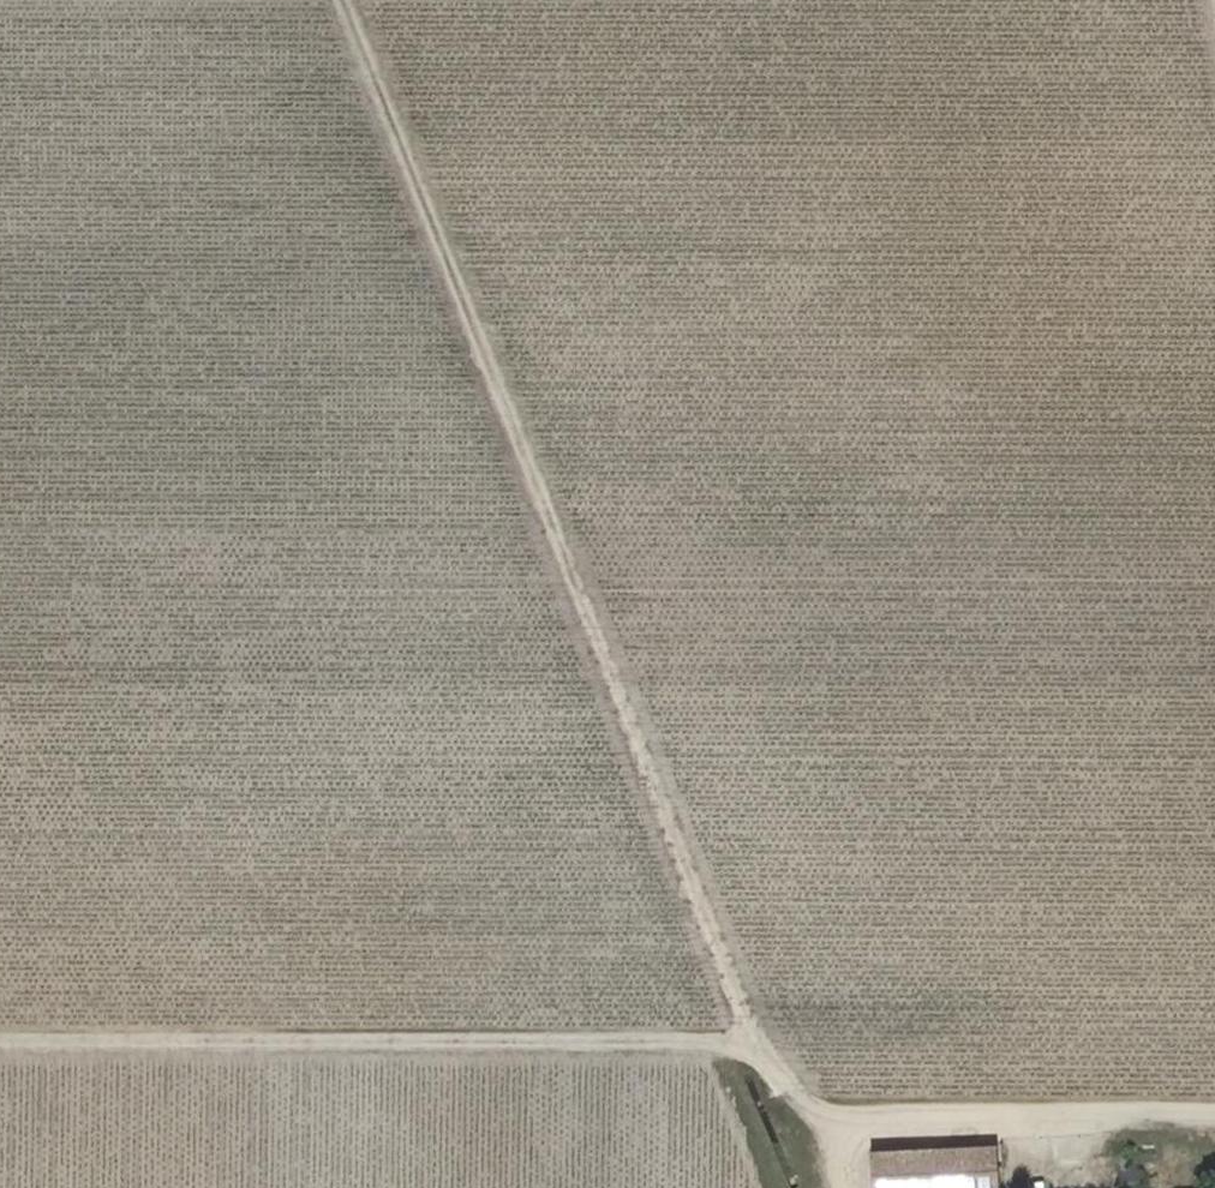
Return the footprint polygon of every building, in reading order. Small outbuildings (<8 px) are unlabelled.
[(937,1146),(939,1187),(956,1187),(999,1187),(998,1145),(937,1146)] [(877,1148),(878,1187),(939,1187),(937,1146),(877,1148)]
